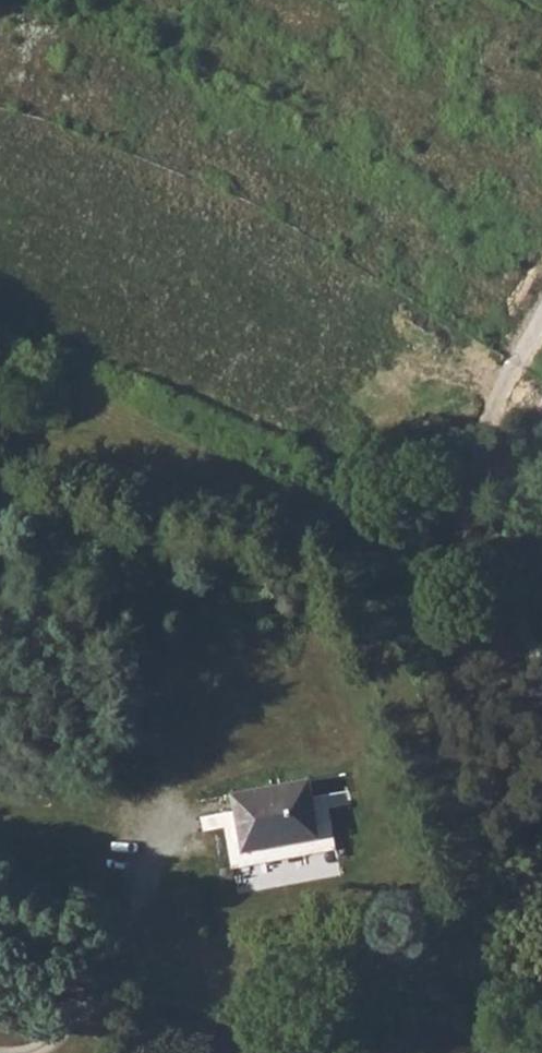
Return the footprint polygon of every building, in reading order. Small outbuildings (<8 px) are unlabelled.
[(223,818),(232,872),(336,855),(327,801),(313,803),(311,786),(233,799),(236,815),(223,818)]
